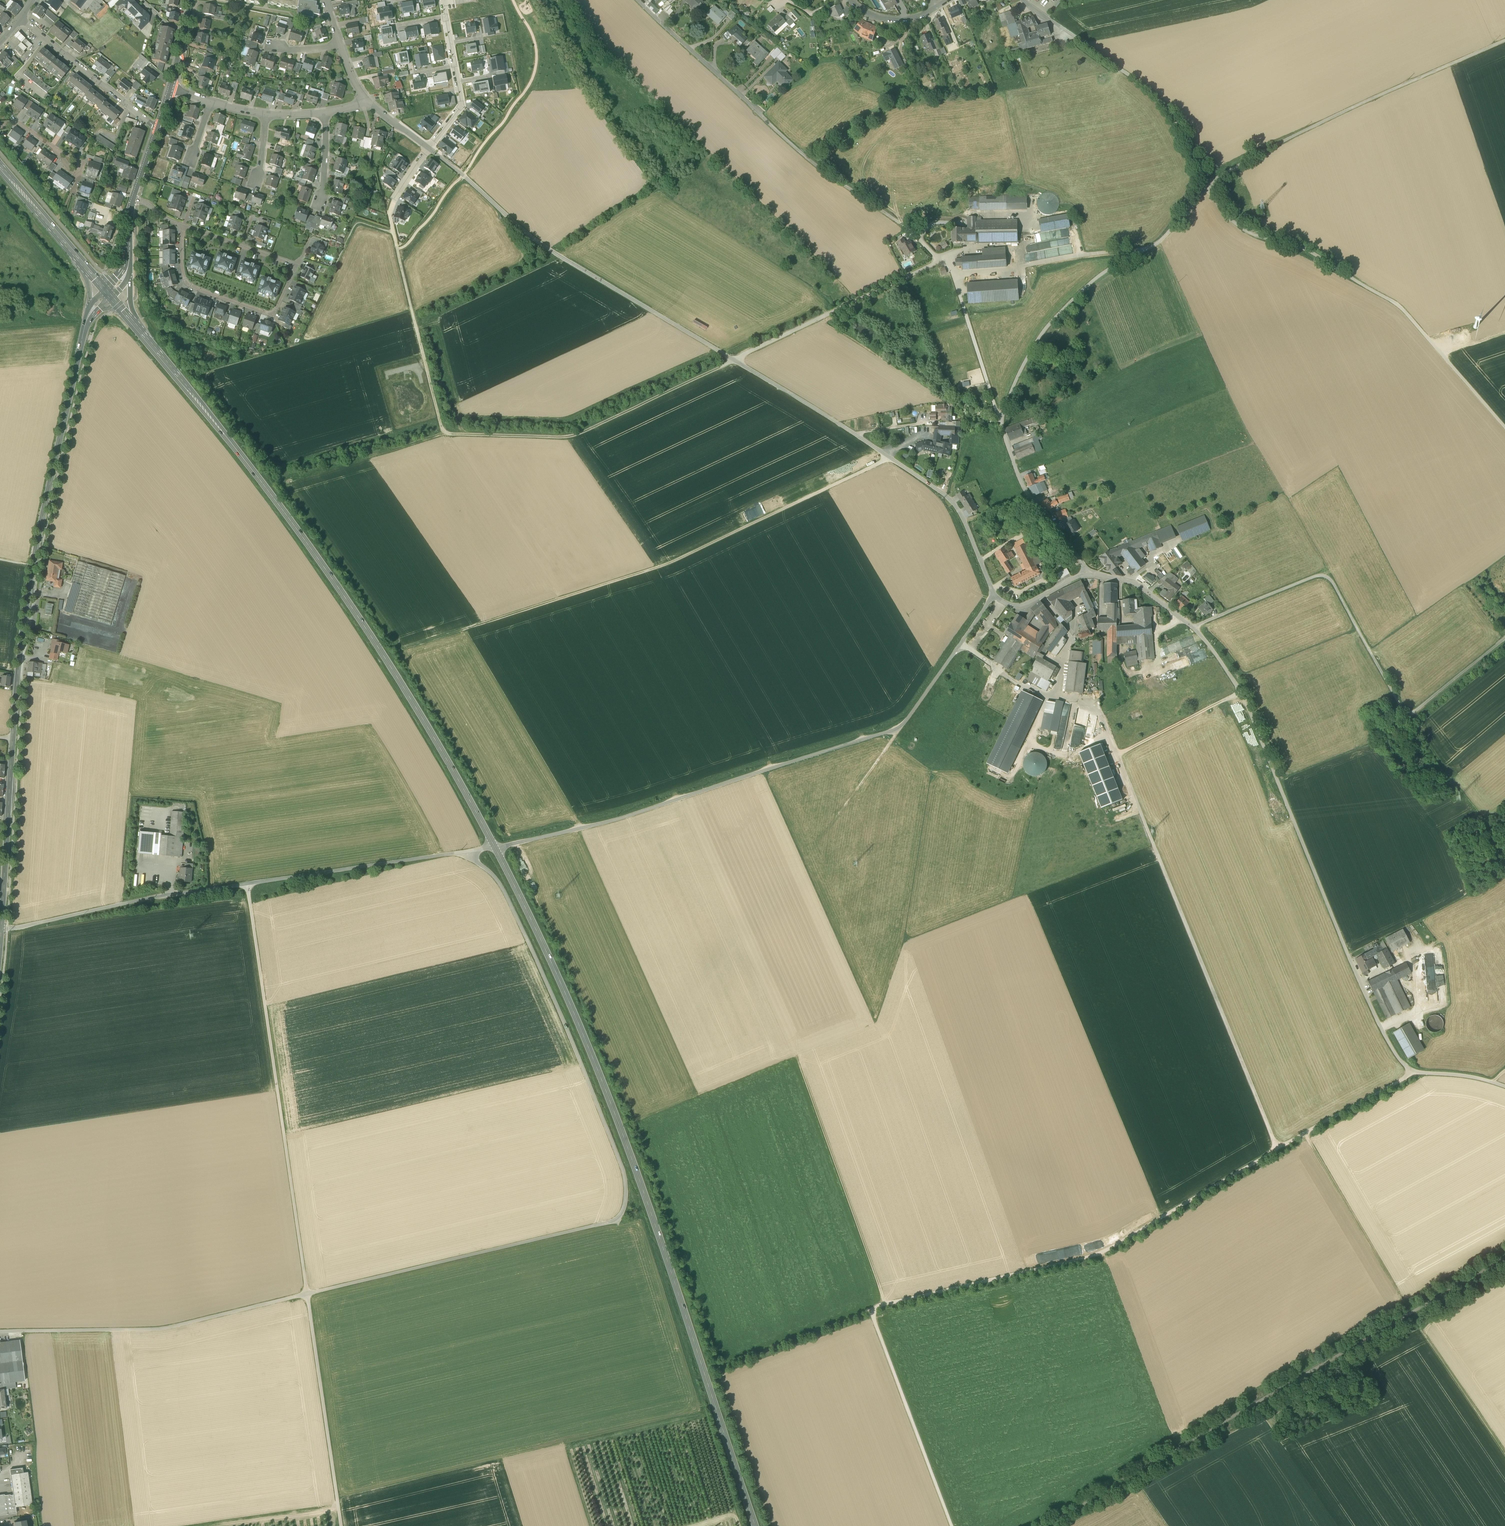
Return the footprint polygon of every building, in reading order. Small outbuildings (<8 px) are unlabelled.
[(58,0),(46,0),(44,3),(50,7),(49,8),(56,12),(62,3),(58,0)] [(82,12),(82,11),(85,11),(85,10),(86,11),(88,8),(94,0),(73,0),(71,3),(82,12)] [(105,5),(101,0),(94,0),(88,8),(94,14),(105,5)] [(127,10),(134,3),(132,0),(124,0),(120,4),(121,4),(124,7),(124,9),(125,10),(127,10)] [(299,0),(261,0),(261,1),(268,2),(268,3),(270,4),(271,3),(273,3),(274,4),(277,5),(278,4),(280,4),(281,6),(284,6),(286,5),(288,6),(289,7),(292,7),(293,7),(295,7),(296,8),(298,8),(299,0)] [(302,0),(299,0),(298,8),(299,8),(298,16),(313,19),(314,15),(319,16),(320,11),(318,11),(319,7),(316,6),(317,2),(304,0),(303,0),(302,0)] [(423,1),(424,2),(422,2),(424,10),(436,8),(434,0),(427,0),(423,1)] [(699,0),(688,0),(686,2),(696,10),(700,5),(702,3),(699,0)] [(888,11),(892,8),(897,5),(894,0),(883,0),(884,2),(883,2),(888,11)] [(970,9),(974,7),(975,7),(977,6),(977,4),(978,4),(975,0),(966,0),(965,1),(970,9)] [(648,7),(655,14),(661,9),(658,6),(654,3),(653,1),(648,7)] [(7,10),(15,16),(21,8),(13,3),(7,10)] [(140,10),(134,3),(127,10),(133,17),(140,10)] [(412,3),(401,5),(403,14),(414,12),(413,9),(412,3)] [(94,15),(99,20),(110,10),(106,6),(105,5),(94,14),(94,15)] [(212,16),(212,15),(213,7),(205,5),(203,14),(212,16)] [(344,15),(349,14),(350,14),(349,9),(348,5),(346,6),(339,7),(341,16),(341,15),(344,15)] [(32,14),(40,19),(43,14),(45,11),(38,6),(32,14)] [(663,11),(666,14),(670,9),(672,7),(670,6),(663,11)] [(834,18),(838,18),(839,17),(843,15),(842,12),(839,6),(834,8),(829,11),(825,13),(825,14),(826,14),(826,13),(828,12),(830,16),(833,17),(834,18)] [(222,8),(213,7),(212,15),(215,16),(215,15),(217,16),(218,12),(221,12),(222,8)] [(711,17),(719,24),(725,17),(719,11),(714,7),(706,16),(710,19),(711,17)] [(948,11),(952,19),(960,16),(957,7),(951,9),(951,10),(948,11)] [(389,11),(389,8),(386,8),(379,10),(377,10),(378,16),(380,15),(381,21),(392,19),(391,13),(389,14),(389,11)] [(133,17),(135,19),(142,12),(140,10),(133,17)] [(141,25),(142,25),(146,20),(149,18),(149,17),(143,11),(142,12),(135,19),(135,20),(137,21),(138,21),(141,25)] [(1014,11),(1005,13),(1006,17),(1007,21),(1008,22),(1009,25),(1008,26),(1012,38),(1013,38),(1013,37),(1016,37),(1028,33),(1026,27),(1024,20),(1017,23),(1014,11)] [(726,16),(732,21),(736,16),(731,12),(728,14),(726,16)] [(793,12),(791,14),(797,21),(799,19),(793,12)] [(3,26),(10,18),(3,13),(2,14),(0,17),(0,24),(3,26)] [(58,19),(51,13),(47,17),(54,23),(58,19)] [(169,21),(177,23),(179,15),(170,13),(169,18),(169,21)] [(791,14),(787,17),(794,24),(797,21),(791,14)] [(1004,18),(1003,14),(999,15),(1003,27),(1008,26),(1009,25),(1008,22),(1007,21),(1006,17),(1004,18)] [(711,17),(710,19),(717,26),(719,24),(711,17)] [(768,27),(774,34),(785,23),(783,21),(779,17),(768,27)] [(783,21),(785,23),(788,26),(789,28),(793,25),(794,24),(787,17),(783,21)] [(1029,25),(1033,24),(1036,23),(1033,17),(1024,20),(1026,27),(1030,26),(1029,25)] [(493,18),(483,20),(486,33),(488,33),(494,32),(496,32),(495,31),(498,31),(497,25),(494,25),(493,18)] [(945,36),(945,37),(948,35),(950,34),(947,26),(945,27),(942,19),(935,23),(937,28),(938,31),(942,30),(945,36)] [(138,28),(141,30),(148,23),(146,20),(142,25),(141,25),(138,28)] [(200,29),(209,30),(210,21),(202,20),(200,29)] [(59,41),(62,44),(63,42),(69,36),(70,35),(69,35),(65,31),(66,30),(57,22),(50,31),(60,39),(59,41)] [(777,37),(788,26),(785,23),(774,34),(777,37)] [(862,36),(874,41),(876,35),(875,35),(877,30),(866,26),(863,23),(860,26),(855,32),(861,37),(861,38),(862,38),(862,36)] [(276,32),(284,35),(286,29),(287,26),(286,26),(279,24),(276,32)] [(346,26),(348,37),(359,34),(359,35),(360,35),(358,24),(357,24),(346,26)] [(430,25),(427,26),(428,35),(431,35),(432,36),(438,35),(436,24),(430,25)] [(475,24),(465,26),(467,34),(476,32),(475,24)] [(1028,29),(1034,26),(1033,24),(1029,25),(1030,26),(1026,27),(1028,33),(1029,37),(1034,36),(1033,33),(1030,34),(1028,29)] [(1039,34),(1040,38),(1042,38),(1051,35),(1047,24),(1038,27),(1037,27),(1037,30),(1038,32),(1039,34)] [(158,40),(157,44),(169,47),(174,31),(160,27),(160,28),(161,28),(159,37),(158,36),(157,40),(158,40)] [(417,27),(405,29),(405,31),(406,38),(418,36),(417,27)] [(734,35),(743,44),(747,39),(741,35),(742,33),(736,27),(723,37),(726,41),(733,36),(734,35)] [(381,30),(382,38),(393,36),(392,33),(392,28),(390,29),(381,30)] [(289,39),(301,43),(303,36),(304,33),(292,29),(292,31),(289,39)] [(316,32),(317,36),(317,37),(318,37),(319,41),(328,38),(324,29),(322,30),(316,32)] [(70,35),(69,36),(73,40),(78,35),(73,31),(69,35),(70,35)] [(405,31),(398,32),(400,41),(406,40),(406,38),(405,31)] [(14,37),(20,43),(24,38),(18,32),(14,37)] [(397,43),(395,33),(394,33),(392,33),(393,36),(382,38),(383,41),(385,40),(386,44),(397,43)] [(1028,33),(1016,37),(1017,42),(1019,48),(1019,47),(1020,51),(1042,45),(1041,41),(1043,41),(1042,38),(1040,38),(1039,34),(1034,36),(1029,37),(1028,33)] [(203,44),(204,40),(205,35),(197,34),(195,43),(203,44)] [(258,44),(261,45),(263,37),(255,34),(252,42),(258,44)] [(734,35),(733,36),(738,41),(742,45),(743,44),(734,35)] [(929,45),(931,52),(934,51),(937,50),(933,41),(932,42),(929,35),(922,38),(924,43),(923,43),(925,47),(929,45)] [(26,49),(23,46),(27,41),(24,38),(20,43),(21,44),(18,47),(23,52),(26,49)] [(952,44),(950,39),(944,41),(947,47),(952,44)] [(80,54),(83,50),(85,47),(77,40),(73,44),(71,47),(80,54)] [(354,49),(359,48),(363,47),(363,48),(362,40),(352,42),(353,50),(354,50),(354,49)] [(32,46),(27,41),(23,46),(26,49),(27,48),(28,50),(32,46)] [(499,41),(490,42),(487,43),(489,53),(501,51),(499,41)] [(752,64),(757,68),(768,55),(754,42),(747,50),(757,59),(755,61),(752,64)] [(165,64),(169,47),(157,44),(153,60),(151,60),(151,61),(158,62),(164,64),(165,64)] [(466,45),(468,54),(478,53),(476,44),(466,45)] [(442,46),(432,48),(434,58),(435,58),(436,61),(444,60),(444,59),(443,54),(443,52),(442,52),(442,49),(442,46)] [(25,53),(23,52),(18,47),(14,50),(21,57),(25,53)] [(774,61),(776,58),(781,53),(777,48),(769,56),(774,61)] [(60,81),(68,72),(69,71),(68,71),(66,70),(65,69),(66,68),(62,65),(62,66),(59,64),(59,63),(56,61),(55,62),(54,60),(55,59),(52,57),(51,58),(48,55),(49,55),(45,51),(45,52),(42,50),(43,49),(42,49),(42,50),(34,60),(35,59),(38,62),(38,63),(56,78),(57,77),(60,80),(60,81)] [(745,52),(755,61),(757,59),(747,50),(745,52)] [(896,70),(903,66),(895,50),(884,55),(888,62),(890,60),(891,60),(896,70)] [(250,66),(254,67),(255,62),(258,53),(255,52),(249,51),(247,58),(246,57),(244,63),(246,64),(247,63),(251,64),(250,66)] [(3,66),(10,59),(3,52),(0,55),(0,63),(3,66)] [(409,64),(407,52),(398,54),(401,66),(409,64)] [(786,57),(781,53),(776,58),(780,63),(786,57)] [(261,66),(272,69),(273,66),(274,66),(274,65),(276,59),(264,55),(261,66)] [(420,55),(415,56),(417,67),(421,67),(423,66),(423,67),(428,66),(428,64),(426,55),(420,56),(420,55)] [(894,70),(896,70),(891,60),(890,60),(888,62),(884,55),(883,56),(888,65),(891,63),(894,70)] [(133,67),(141,73),(145,67),(149,62),(142,56),(140,58),(133,67)] [(322,68),(329,70),(332,59),(324,57),(322,63),(321,68),(322,68)] [(491,65),(492,73),(495,72),(504,70),(502,57),(490,60),(491,65)] [(95,69),(101,74),(103,72),(105,74),(109,69),(111,67),(100,58),(94,65),(97,67),(95,69)] [(207,69),(212,71),(212,70),(215,61),(206,58),(204,63),(205,63),(203,67),(203,68),(207,69)] [(286,70),(292,72),(292,70),(295,63),(295,62),(283,58),(280,66),(286,68),(286,70)] [(369,67),(369,69),(375,67),(373,58),(370,59),(363,60),(365,68),(369,67)] [(11,59),(10,59),(3,66),(6,68),(12,61),(11,59)] [(312,72),(315,63),(305,60),(303,69),(308,70),(309,69),(312,70),(312,72)] [(470,63),(472,72),(483,70),(482,68),(481,61),(470,63)] [(156,69),(161,73),(164,64),(158,62),(156,69)] [(777,80),(785,88),(792,81),(784,73),(786,71),(778,64),(775,67),(776,68),(774,70),(773,69),(764,78),(772,85),(777,80)] [(141,73),(146,77),(150,71),(145,67),(141,73)] [(206,72),(200,70),(198,77),(200,77),(204,78),(206,72)] [(150,71),(146,77),(149,80),(152,82),(156,78),(154,77),(156,75),(150,71)] [(446,73),(432,76),(433,78),(434,84),(448,82),(446,73)] [(75,88),(75,87),(81,80),(75,75),(73,78),(72,77),(72,78),(69,82),(72,84),(71,85),(75,88)] [(496,78),(493,78),(495,87),(496,86),(497,92),(505,90),(504,85),(507,84),(506,76),(502,77),(496,78)] [(197,87),(206,90),(209,80),(204,78),(200,77),(200,78),(199,82),(198,81),(197,87)] [(386,87),(385,84),(384,78),(384,77),(373,79),(375,89),(386,87)] [(415,90),(425,88),(423,80),(423,79),(420,80),(420,78),(415,79),(415,81),(413,81),(415,90)] [(86,84),(81,80),(75,87),(80,91),(86,84)] [(118,87),(126,94),(132,87),(123,80),(119,85),(120,85),(118,87)] [(132,88),(136,91),(141,86),(136,82),(132,88)] [(330,97),(341,100),(343,95),(343,92),(344,92),(345,87),(334,83),(330,97)] [(475,94),(480,93),(484,92),(484,94),(490,92),(488,84),(484,85),(484,83),(481,83),(481,84),(477,84),(473,85),(475,94)] [(80,91),(85,95),(90,89),(91,88),(86,84),(80,91)] [(224,95),(229,96),(231,91),(232,88),(231,88),(226,87),(225,87),(221,86),(219,93),(223,95),(224,95)] [(95,93),(90,89),(85,95),(84,96),(89,101),(95,93)] [(246,100),(251,101),(252,97),(253,94),(247,92),(248,91),(243,89),(240,98),(246,100)] [(268,102),(272,103),(274,99),(275,94),(268,92),(268,93),(264,92),(262,99),(266,101),(266,100),(268,101),(268,102)] [(280,92),(280,94),(277,101),(284,103),(286,94),(280,92)] [(313,103),(317,104),(319,98),(320,95),(319,95),(309,92),(307,101),(313,103)] [(101,97),(95,93),(89,101),(94,105),(101,97)] [(386,104),(388,104),(388,103),(400,101),(398,93),(393,94),(384,96),(386,104)] [(135,103),(144,107),(147,101),(145,100),(145,99),(137,95),(134,94),(133,95),(136,97),(135,98),(137,99),(135,103)] [(296,97),(291,96),(286,94),(284,103),(293,106),(295,100),(296,97)] [(436,98),(438,106),(449,103),(448,97),(448,95),(436,98)] [(13,106),(21,111),(23,108),(27,101),(20,96),(18,99),(14,100),(15,103),(13,106)] [(106,101),(101,97),(94,105),(99,108),(100,109),(105,102),(106,101)] [(148,98),(147,101),(144,107),(153,111),(157,101),(155,100),(148,98)] [(402,100),(400,101),(388,103),(388,104),(390,112),(398,110),(404,109),(402,100)] [(484,108),(475,101),(470,107),(472,109),(476,112),(479,114),(484,108)] [(110,106),(105,102),(100,109),(99,108),(98,110),(104,114),(110,106)] [(29,116),(31,117),(37,108),(32,105),(28,111),(26,114),(29,116)] [(115,110),(110,106),(104,114),(109,118),(115,110)] [(193,120),(196,121),(200,110),(195,108),(196,108),(190,106),(186,117),(186,118),(193,120)] [(43,112),(37,108),(31,117),(33,119),(36,121),(39,118),(42,112),(43,112)] [(120,114),(115,110),(109,118),(114,122),(117,119),(120,114)] [(466,112),(459,121),(461,122),(466,126),(468,125),(469,123),(472,126),(477,120),(466,112)] [(218,124),(222,126),(224,120),(223,120),(224,117),(221,115),(220,115),(217,114),(214,123),(218,124)] [(43,126),(50,130),(57,119),(50,115),(43,126)] [(431,120),(436,124),(439,119),(435,116),(431,120)] [(184,125),(191,127),(192,123),(193,120),(186,118),(186,117),(184,117),(182,120),(185,121),(184,125)] [(63,124),(57,119),(50,130),(56,135),(60,129),(63,124)] [(426,119),(421,126),(424,128),(423,128),(426,131),(427,130),(429,132),(435,125),(426,119)] [(240,130),(253,133),(255,125),(243,121),(240,130)] [(218,124),(216,131),(222,134),(225,127),(223,126),(222,126),(218,124)] [(312,134),(315,135),(318,127),(309,124),(306,132),(312,134)] [(335,136),(345,138),(347,126),(337,124),(335,136)] [(457,127),(464,132),(466,130),(465,129),(459,124),(457,127)] [(181,137),(189,140),(193,129),(184,126),(183,132),(181,137)] [(464,132),(457,127),(453,132),(453,131),(450,135),(460,143),(466,134),(464,132)] [(17,141),(18,142),(21,137),(23,134),(15,128),(9,136),(17,141)] [(287,141),(288,141),(290,131),(281,129),(277,128),(274,137),(274,138),(279,139),(282,139),(287,141)] [(355,128),(353,138),(357,138),(357,140),(361,141),(362,141),(363,137),(365,130),(355,128)] [(56,135),(61,138),(64,132),(60,129),(56,135)] [(133,129),(130,139),(141,142),(144,132),(133,129)] [(66,140),(72,144),(79,134),(72,130),(66,140)] [(371,146),(376,147),(381,148),(382,149),(384,138),(386,139),(387,133),(375,131),(372,142),(371,146)] [(207,142),(215,145),(218,136),(215,135),(210,133),(207,142)] [(86,139),(79,134),(72,144),(79,149),(86,139)] [(334,142),(343,144),(345,138),(335,136),(334,142)] [(16,144),(18,146),(24,139),(21,137),(18,142),(17,141),(16,144)] [(23,146),(31,151),(34,147),(36,143),(29,138),(27,140),(26,139),(24,142),(25,143),(23,146)] [(449,138),(447,141),(455,147),(457,144),(449,138)] [(135,159),(141,142),(130,139),(124,155),(135,159)] [(172,146),(175,147),(177,142),(170,139),(168,145),(172,147),(172,146)] [(451,152),(455,147),(447,141),(445,139),(439,147),(449,154),(451,152)] [(237,157),(250,161),(254,147),(248,145),(246,145),(243,154),(238,153),(237,157)] [(168,158),(178,161),(182,150),(175,147),(172,146),(172,147),(168,158)] [(303,157),(313,161),(316,149),(312,148),(307,146),(303,157)] [(36,158),(42,163),(48,155),(45,152),(45,151),(42,149),(36,158)] [(210,168),(210,167),(213,160),(212,160),(213,157),(209,156),(205,154),(202,165),(210,168)] [(277,167),(279,168),(281,164),(283,158),(273,154),(273,155),(272,160),(271,159),(270,164),(273,166),(277,167)] [(397,158),(398,159),(404,163),(406,160),(399,154),(397,158)] [(52,157),(48,155),(42,163),(49,167),(52,163),(55,158),(52,156),(52,157)] [(94,157),(93,160),(92,164),(100,166),(101,163),(102,159),(94,157)] [(119,167),(126,170),(127,168),(128,163),(129,163),(117,159),(114,166),(119,167)] [(342,173),(344,168),(346,168),(348,162),(339,159),(337,165),(335,164),(333,170),(342,173)] [(404,163),(398,159),(396,162),(394,161),(392,164),(394,165),(392,168),(401,173),(402,171),(403,171),(406,168),(405,167),(406,164),(404,163)] [(426,165),(424,168),(430,172),(432,174),(438,165),(429,159),(428,162),(427,162),(425,165),(426,165)] [(47,169),(52,173),(52,172),(56,166),(52,163),(49,167),(47,169)] [(88,176),(96,178),(100,166),(92,164),(89,163),(85,175),(88,176)] [(235,176),(239,177),(244,179),(247,168),(243,167),(239,166),(239,169),(238,168),(235,176)] [(120,177),(123,178),(126,170),(119,167),(117,172),(121,174),(120,177)] [(180,179),(181,175),(183,170),(174,167),(171,176),(180,179)] [(135,170),(127,168),(126,170),(123,178),(132,181),(136,171),(135,170)] [(276,168),(274,174),(281,176),(283,170),(280,169),(277,168),(276,168)] [(305,173),(302,180),(307,181),(312,183),(316,171),(310,169),(307,168),(306,170),(305,173)] [(54,184),(58,187),(66,176),(59,171),(56,175),(53,180),(54,181),(54,183),(54,184)] [(191,182),(203,186),(206,178),(194,174),(191,182)] [(424,188),(425,189),(431,180),(429,178),(422,174),(421,174),(415,182),(420,185),(424,188)] [(72,181),(66,176),(58,187),(62,189),(63,189),(64,188),(66,190),(69,185),(72,181)] [(266,186),(275,189),(278,182),(277,181),(278,178),(274,177),(270,176),(266,186)] [(387,176),(383,183),(392,189),(396,182),(392,180),(388,177),(387,176)] [(331,191),(341,195),(341,194),(344,187),(342,187),(343,183),(339,182),(336,180),(334,186),(333,186),(331,191)] [(82,193),(89,195),(92,186),(92,185),(86,183),(83,182),(80,192),(82,193)] [(117,191),(125,193),(127,188),(119,185),(117,191)] [(298,200),(307,203),(311,190),(304,188),(302,187),(298,200)] [(235,198),(245,201),(245,200),(248,193),(248,192),(238,188),(236,193),(237,194),(236,198),(235,197),(235,198)] [(423,194),(416,189),(413,193),(419,196),(419,197),(421,198),(423,194)] [(413,193),(409,190),(406,195),(405,195),(403,199),(409,203),(413,206),(419,197),(419,196),(413,193)] [(106,203),(109,204),(110,200),(112,201),(112,199),(113,195),(108,193),(105,202),(106,203)] [(112,205),(118,207),(120,203),(122,197),(113,194),(113,195),(112,199),(112,201),(110,200),(109,204),(112,205)] [(252,202),(261,205),(264,197),(254,194),(254,195),(252,202)] [(1044,215),(1048,216),(1053,215),(1057,212),(1059,208),(1060,203),(1058,199),(1055,196),(1051,194),(1046,194),(1042,196),(1039,199),(1037,204),(1038,208),(1040,212),(1044,215)] [(174,196),(172,202),(183,206),(185,200),(179,197),(174,196)] [(980,203),(980,210),(1007,209),(1007,196),(980,197),(980,203)] [(1007,209),(1027,209),(1026,196),(1007,196),(1007,209)] [(339,216),(341,209),(343,205),(343,204),(338,203),(333,201),(331,208),(329,213),(339,216)] [(76,214),(82,216),(83,212),(84,212),(85,209),(84,209),(86,205),(85,205),(77,202),(74,211),(77,212),(76,214)] [(181,213),(183,206),(172,202),(169,209),(176,211),(181,213)] [(197,208),(196,211),(207,215),(209,208),(198,204),(197,208)] [(395,217),(394,218),(398,219),(399,219),(404,221),(405,221),(406,218),(407,219),(409,214),(407,214),(409,211),(408,210),(400,208),(398,207),(395,217)] [(301,221),(305,222),(309,212),(299,209),(295,218),(301,220),(301,221)] [(195,214),(193,217),(199,219),(205,221),(207,215),(196,211),(195,214)] [(1039,221),(1041,233),(1071,227),(1068,215),(1039,221)] [(231,216),(229,222),(227,228),(238,232),(240,226),(242,220),(231,216)] [(324,229),(325,227),(320,225),(323,219),(319,217),(316,224),(313,223),(312,225),(311,228),(319,231),(320,228),(324,229)] [(323,217),(323,219),(320,225),(325,227),(329,228),(330,226),(331,226),(332,225),(333,224),(332,224),(333,221),(323,217)] [(981,217),(976,217),(976,229),(978,229),(978,243),(976,243),(976,244),(1017,243),(1017,221),(981,221),(981,217)] [(163,232),(163,238),(174,238),(174,231),(168,231),(168,226),(166,225),(160,225),(160,232),(163,232)] [(257,225),(255,231),(266,235),(268,229),(257,225)] [(103,230),(99,229),(98,232),(110,236),(113,229),(105,226),(103,230)] [(961,229),(958,229),(954,229),(953,229),(953,243),(962,243),(961,229)] [(962,243),(976,243),(978,243),(978,229),(976,229),(969,229),(961,229),(962,243)] [(267,235),(266,235),(255,231),(254,231),(252,236),(253,236),(253,237),(256,238),(264,241),(265,241),(267,235)] [(108,243),(110,236),(98,232),(97,234),(101,236),(100,240),(108,243)] [(897,243),(900,248),(901,247),(906,244),(904,240),(897,243)] [(901,247),(906,256),(910,253),(912,254),(915,252),(909,242),(906,244),(901,247)] [(316,255),(322,257),(325,248),(325,247),(320,246),(314,244),(314,247),(312,251),(312,252),(316,254),(316,255)] [(988,248),(988,250),(988,256),(1005,255),(1005,248),(994,249),(994,247),(988,248)] [(198,271),(205,274),(210,259),(205,258),(205,256),(202,255),(202,257),(193,254),(188,268),(193,269),(193,270),(197,272),(198,271)] [(225,271),(231,273),(236,260),(227,257),(227,256),(224,255),(224,256),(219,254),(215,267),(219,269),(219,270),(225,272),(225,271)] [(962,266),(963,270),(1006,267),(1006,255),(1005,255),(988,256),(983,257),(962,258),(962,259),(962,266)] [(250,280),(254,281),(259,268),(254,266),(255,265),(252,264),(251,265),(242,262),(238,275),(244,278),(244,279),(249,281),(250,280)] [(315,271),(315,272),(318,265),(312,263),(310,269),(315,271)] [(300,277),(309,282),(311,278),(312,278),(313,275),(315,271),(310,269),(306,267),(304,271),(303,270),(302,273),(300,277)] [(162,274),(162,275),(163,278),(164,281),(175,278),(173,271),(171,272),(162,274)] [(177,285),(175,278),(164,281),(166,288),(177,285)] [(270,296),(275,298),(280,284),(271,281),(272,279),(269,278),(268,280),(263,278),(258,292),(265,295),(265,296),(270,297),(270,296)] [(967,284),(969,304),(1019,300),(1017,280),(967,284)] [(295,287),(292,293),(303,298),(306,292),(295,287)] [(175,301),(181,303),(186,293),(180,290),(178,294),(175,300),(175,301)] [(178,294),(174,291),(168,297),(169,299),(174,302),(175,301),(175,300),(178,294)] [(192,296),(186,293),(181,303),(187,306),(187,307),(189,302),(192,296)] [(300,305),(303,298),(292,293),(289,299),(296,303),(300,305)] [(198,298),(196,305),(194,311),(201,313),(205,300),(198,298)] [(201,313),(207,316),(210,307),(212,303),(205,300),(201,313)] [(223,316),(224,316),(225,312),(227,308),(218,305),(215,313),(223,316)] [(302,311),(300,310),(294,307),(292,311),(296,313),(300,315),(302,311)] [(282,314),(293,319),(296,313),(292,311),(285,308),(283,311),(284,312),(282,314)] [(228,323),(237,326),(241,313),(233,310),(231,316),(228,323)] [(290,326),(293,319),(282,314),(282,315),(281,317),(280,317),(279,320),(285,324),(289,326),(290,326)] [(252,330),(254,324),(256,318),(247,315),(243,327),(252,330)] [(261,330),(271,333),(274,325),(270,324),(270,323),(267,321),(266,322),(263,321),(261,325),(260,329),(261,330)] [(833,406),(840,393),(837,391),(830,404),(833,406)] [(942,421),(946,420),(947,420),(947,408),(947,405),(936,406),(936,412),(939,412),(939,414),(940,415),(941,415),(942,421)] [(1020,424),(1022,429),(1024,428),(1034,424),(1032,419),(1028,421),(1020,424)] [(1010,442),(1024,436),(1022,429),(1020,424),(1005,429),(1010,442)] [(939,426),(939,430),(938,435),(941,436),(951,436),(951,427),(946,427),(939,426)] [(1031,444),(1034,442),(1033,439),(1019,444),(1020,448),(1021,448),(1031,444)] [(1032,444),(1035,452),(1041,450),(1037,441),(1034,442),(1031,444),(1032,444)] [(935,452),(937,453),(939,445),(933,444),(933,443),(927,442),(923,443),(924,450),(931,451),(931,452),(931,453),(933,454),(934,453),(935,452)] [(940,442),(939,445),(937,453),(949,456),(949,455),(951,446),(951,444),(950,444),(940,442)] [(916,444),(918,451),(924,450),(923,443),(916,444)] [(1021,448),(1020,448),(1014,451),(1017,460),(1035,452),(1032,444),(1031,444),(1021,448)] [(1029,487),(1036,484),(1035,481),(1032,475),(1025,478),(1029,487)] [(1029,488),(1033,497),(1044,493),(1043,492),(1040,484),(1039,484),(1029,488)] [(957,495),(960,500),(966,497),(963,492),(957,495)] [(960,500),(969,515),(978,510),(968,495),(966,497),(960,500)] [(1040,505),(1046,513),(1058,504),(1055,500),(1050,504),(1048,500),(1040,505)] [(1056,514),(1059,520),(1068,517),(1065,511),(1056,514)] [(1011,527),(1020,517),(1017,514),(1008,524),(1011,527)] [(1176,527),(1183,542),(1211,530),(1204,516),(1176,527)] [(1062,520),(1066,526),(1073,521),(1071,517),(1062,520)] [(1065,526),(1070,535),(1071,535),(1070,534),(1073,532),(1074,533),(1079,530),(1079,529),(1078,530),(1076,527),(1077,526),(1074,521),(1073,521),(1066,526),(1065,526)] [(1171,526),(1156,532),(1160,543),(1170,539),(1175,537),(1171,526)] [(1129,543),(1128,543),(1134,550),(1138,549),(1148,545),(1151,552),(1162,547),(1160,543),(1156,532),(1155,532),(1129,543)] [(1016,549),(1025,545),(1022,539),(1013,544),(1016,549)] [(1025,544),(1034,561),(1038,559),(1030,542),(1025,544)] [(1123,554),(1133,568),(1136,572),(1145,564),(1141,559),(1134,551),(1134,550),(1128,543),(1124,545),(1111,550),(1117,557),(1123,554)] [(1016,549),(1026,570),(1036,566),(1034,561),(1025,544),(1025,545),(1016,549)] [(1013,571),(1006,562),(1014,557),(1011,552),(1009,553),(1005,547),(995,554),(1002,564),(1008,574),(1013,571)] [(1145,557),(1138,549),(1134,550),(1141,559),(1145,557)] [(1105,565),(1110,572),(1115,569),(1122,564),(1117,557),(1111,550),(1099,558),(1104,566),(1105,565)] [(1187,560),(1181,565),(1185,571),(1187,570),(1192,566),(1187,560)] [(71,583),(72,584),(72,583),(80,586),(87,564),(77,561),(71,583)] [(47,580),(55,581),(55,580),(57,568),(60,569),(61,564),(50,562),(47,580)] [(125,576),(87,564),(80,586),(72,583),(72,584),(64,612),(110,626),(125,576)] [(1040,574),(1036,566),(1026,570),(1011,578),(1015,587),(1040,574)] [(1192,566),(1187,570),(1192,577),(1196,571),(1192,566)] [(1131,576),(1136,572),(1133,568),(1128,572),(1131,576)] [(1065,570),(1049,579),(1052,584),(1068,575),(1065,570)] [(1167,579),(1172,582),(1174,584),(1178,579),(1170,572),(1167,575),(1169,577),(1167,579)] [(1157,582),(1160,586),(1162,584),(1165,581),(1166,580),(1167,579),(1169,577),(1167,575),(1157,582)] [(1170,589),(1167,592),(1164,597),(1169,601),(1175,593),(1176,594),(1180,588),(1174,584),(1172,582),(1171,584),(1166,580),(1165,581),(1162,584),(1163,585),(1163,584),(1170,589)] [(1076,597),(1081,595),(1086,592),(1081,581),(1071,586),(1076,597)] [(1108,604),(1117,604),(1117,603),(1117,601),(1117,584),(1104,584),(1104,604),(1108,604)] [(1047,598),(1054,607),(1067,601),(1076,597),(1071,586),(1070,586),(1062,590),(1047,598)] [(1094,608),(1086,592),(1081,595),(1089,613),(1091,619),(1096,617),(1093,608),(1094,608)] [(1175,605),(1182,611),(1184,609),(1188,605),(1189,603),(1182,596),(1175,605)] [(1123,600),(1124,615),(1133,614),(1137,614),(1138,614),(1137,608),(1137,599),(1123,600)] [(1067,601),(1054,607),(1061,616),(1065,621),(1067,624),(1072,620),(1072,612),(1072,611),(1074,609),(1067,601)] [(1035,615),(1037,617),(1046,609),(1041,602),(1031,610),(1035,615)] [(1199,609),(1205,616),(1213,610),(1209,605),(1207,602),(1206,602),(1203,605),(1203,606),(1199,609)] [(1100,631),(1108,631),(1117,631),(1117,627),(1117,609),(1117,604),(1108,604),(1108,618),(1098,618),(1098,631),(1098,636),(1098,640),(1100,640),(1100,636),(1100,631)] [(1134,622),(1134,626),(1151,624),(1150,607),(1137,608),(1138,614),(1137,614),(1138,621),(1134,622)] [(1037,617),(1044,627),(1055,620),(1046,609),(1037,617)] [(1078,634),(1081,640),(1091,636),(1089,630),(1095,627),(1092,621),(1093,620),(1093,619),(1092,620),(1091,619),(1089,613),(1077,618),(1077,619),(1077,620),(1082,633),(1078,634)] [(1018,615),(1012,624),(1019,628),(1025,620),(1018,615)] [(1027,616),(1025,620),(1019,628),(1020,629),(1024,631),(1027,626),(1031,621),(1027,616)] [(1050,634),(1057,628),(1055,620),(1044,627),(1049,633),(1050,634)] [(1067,631),(1061,623),(1057,628),(1045,646),(1043,648),(1048,651),(1051,653),(1063,637),(1067,631)] [(1010,636),(1013,638),(1020,629),(1019,628),(1012,624),(1005,633),(1010,636)] [(1125,637),(1136,636),(1152,635),(1151,624),(1134,626),(1119,627),(1117,627),(1117,631),(1117,638),(1125,637)] [(1040,634),(1027,626),(1024,631),(1036,640),(1040,634)] [(1036,640),(1024,631),(1020,629),(1013,638),(1024,645),(1037,653),(1037,652),(1042,644),(1043,644),(1049,633),(1044,627),(1041,632),(1040,634),(1036,640)] [(1108,631),(1108,658),(1117,657),(1117,652),(1117,645),(1117,638),(1117,631),(1108,631)] [(1136,643),(1137,652),(1138,661),(1154,659),(1152,635),(1136,636),(1136,643)] [(1020,650),(1024,645),(1013,638),(1010,636),(994,660),(1008,669),(1020,650)] [(1125,637),(1126,644),(1136,643),(1136,636),(1125,637)] [(1161,665),(1165,674),(1194,664),(1194,658),(1198,659),(1198,660),(1207,657),(1204,649),(1193,653),(1192,659),(1190,652),(1193,651),(1192,646),(1191,650),(1191,648),(1191,643),(1193,642),(1193,640),(1192,636),(1161,647),(1164,655),(1174,652),(1181,649),(1184,649),(1183,652),(1185,657),(1161,665)] [(1063,637),(1051,653),(1056,657),(1065,644),(1067,640),(1063,637)] [(1126,644),(1125,637),(1117,638),(1117,645),(1126,644)] [(50,649),(52,650),(53,645),(56,645),(56,643),(59,644),(60,641),(52,639),(50,649)] [(58,654),(58,655),(59,652),(59,651),(60,652),(62,652),(63,651),(67,652),(68,646),(59,644),(56,643),(56,645),(53,645),(52,650),(51,653),(58,654)] [(1037,652),(1040,654),(1044,656),(1048,651),(1043,648),(1045,646),(1042,644),(1037,652)] [(1037,653),(1024,645),(1020,650),(1033,659),(1037,653)] [(1070,651),(1069,662),(1079,663),(1080,655),(1082,655),(1082,652),(1070,651)] [(1126,663),(1132,661),(1130,653),(1124,654),(1126,663)] [(1056,667),(1043,659),(1038,657),(1025,679),(1047,692),(1052,684),(1048,681),(1056,667)] [(41,673),(42,664),(28,662),(27,672),(34,673),(41,673)] [(1086,664),(1079,663),(1069,662),(1065,691),(1083,694),(1086,664)] [(1019,672),(1015,678),(1019,681),(1023,675),(1019,672)] [(2,676),(1,680),(0,686),(9,687),(11,677),(2,676)] [(1041,701),(1023,692),(988,764),(1007,773),(1041,701)] [(1056,703),(1047,701),(1045,712),(1053,714),(1056,703)] [(1056,702),(1056,703),(1053,714),(1050,731),(1057,733),(1063,704),(1056,702)] [(1079,753),(1102,809),(1123,801),(1102,750),(1100,745),(1079,753)] [(1038,753),(1035,753),(1032,753),(1029,755),(1026,757),(1024,759),(1023,763),(1023,766),(1024,769),(1025,771),(1027,774),(1031,776),(1033,776),(1037,776),(1039,776),(1042,775),(1044,773),(1045,771),(1047,768),(1047,765),(1047,762),(1046,760),(1045,758),(1043,756),(1041,754),(1038,753)] [(159,856),(181,857),(185,813),(172,812),(170,836),(161,836),(159,856)] [(154,833),(140,832),(138,854),(152,855),(154,833)] [(161,834),(154,833),(152,855),(159,856),(161,836),(161,834)] [(192,858),(203,859),(204,847),(193,846),(192,858)] [(179,881),(191,882),(191,877),(189,877),(190,870),(192,870),(192,869),(186,869),(186,866),(181,866),(180,873),(182,873),(181,881),(179,881)] [(1410,943),(1405,934),(1403,929),(1385,939),(1392,952),(1410,943)] [(1374,950),(1376,954),(1387,948),(1383,941),(1379,942),(1379,944),(1380,945),(1380,947),(1374,950)] [(1395,964),(1387,948),(1376,954),(1378,958),(1384,969),(1390,966),(1395,964)] [(1362,972),(1367,970),(1375,966),(1372,958),(1372,957),(1374,956),(1376,959),(1378,958),(1376,954),(1374,950),(1365,955),(1364,955),(1355,959),(1362,972)] [(1420,961),(1418,974),(1419,986),(1427,985),(1427,984),(1429,975),(1430,984),(1429,984),(1429,986),(1427,986),(1428,998),(1435,998),(1437,990),(1439,990),(1436,989),(1436,983),(1430,984),(1430,981),(1436,982),(1433,956),(1425,956),(1424,960),(1420,961)] [(1406,963),(1392,970),(1386,973),(1368,982),(1373,992),(1382,987),(1397,980),(1411,973),(1406,963)] [(1397,980),(1382,987),(1396,1015),(1410,1007),(1397,980)] [(1387,1019),(1396,1015),(1382,987),(1373,992),(1374,994),(1387,1019)] [(1443,1024),(1443,1021),(1442,1018),(1439,1016),(1436,1015),(1433,1015),(1430,1016),(1428,1018),(1426,1020),(1425,1023),(1426,1026),(1427,1029),(1429,1031),(1432,1033),(1435,1033),(1438,1032),(1441,1030),(1443,1027),(1443,1024)] [(1393,1033),(1408,1059),(1424,1050),(1414,1032),(1409,1024),(1393,1033)] [(1287,1160),(1306,1150),(1305,1148),(1286,1158),(1287,1160)] [(1242,1153),(1233,1157),(1236,1166),(1250,1160),(1248,1154),(1244,1156),(1242,1153)] [(1223,1169),(1197,1183),(1200,1189),(1226,1175),(1223,1169)] [(3,1383),(15,1382),(24,1380),(24,1381),(25,1381),(25,1380),(19,1340),(0,1343),(0,1383),(3,1383)] [(28,1472),(23,1473),(22,1468),(10,1470),(11,1474),(14,1495),(15,1507),(16,1507),(32,1505),(28,1472)] [(1,1514),(8,1513),(16,1512),(16,1507),(15,1507),(14,1495),(5,1496),(4,1495),(0,1496),(0,1514),(1,1514)]
